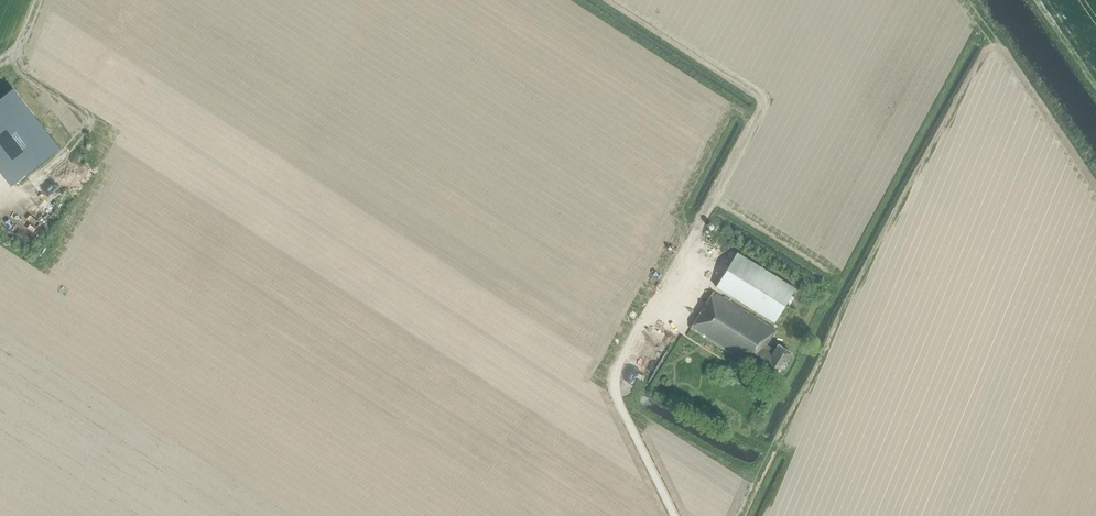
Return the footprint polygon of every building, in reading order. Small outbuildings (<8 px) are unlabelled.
[(0,98),(0,159),(6,166),(48,134),(13,89),(0,98)] [(13,171),(36,203),(56,188),(37,162),(34,164),(30,158),(13,171)] [(702,248),(706,236),(700,234),(696,245),(702,248)] [(773,323),(795,288),(737,252),(715,287),(773,323)] [(775,377),(791,353),(777,344),(774,350),(766,345),(773,333),(710,294),(690,328),(746,363),(749,358),(762,367),(762,368),(775,377)]
